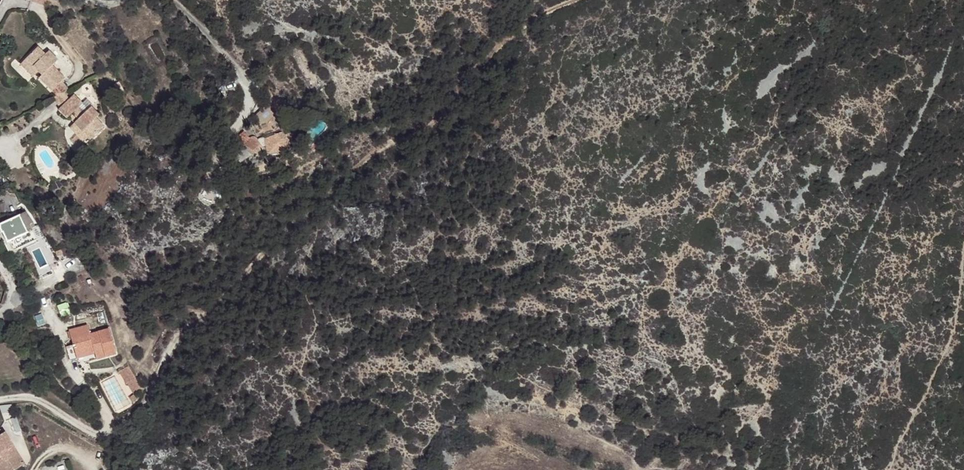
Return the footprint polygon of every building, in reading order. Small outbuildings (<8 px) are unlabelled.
[(160,40),(151,43),(156,59),(165,56),(160,40)] [(44,42),(33,53),(46,67),(49,70),(46,73),(64,91),(71,88),(77,85),(69,76),(72,74),(60,61),(65,56),(56,47),(52,50),(44,42)] [(46,67),(33,53),(27,59),(39,73),(46,67)] [(76,95),(71,88),(64,91),(60,93),(67,103),(76,95)] [(81,91),(76,95),(67,103),(65,106),(74,114),(76,112),(80,109),(85,116),(81,118),(95,134),(97,136),(111,122),(103,114),(106,111),(98,103),(97,102),(91,109),(85,103),(90,99),(81,91)] [(85,103),(91,109),(97,102),(98,103),(100,101),(94,95),(90,99),(85,103)] [(291,147),(289,129),(274,132),(269,133),(270,122),(275,119),(269,108),(258,114),(262,122),(261,134),(260,135),(258,136),(256,133),(255,133),(254,133),(253,133),(252,133),(250,134),(244,128),(236,135),(242,142),(243,141),(245,142),(256,150),(266,142),(268,151),(291,147)] [(80,109),(76,112),(81,118),(85,116),(80,109)] [(91,138),(95,134),(81,118),(76,123),(91,138)] [(252,152),(256,150),(245,142),(243,143),(252,152)] [(69,181),(66,175),(59,179),(62,185),(69,181)] [(0,220),(0,221),(8,237),(10,236),(14,245),(38,234),(32,223),(36,221),(34,217),(27,207),(2,219),(0,220)] [(36,221),(32,223),(38,234),(46,230),(39,220),(36,221)] [(98,336),(101,345),(101,347),(122,341),(115,316),(96,321),(93,312),(73,317),(78,334),(72,336),(77,351),(84,349),(82,343),(91,341),(91,338),(98,336)] [(84,349),(101,345),(98,336),(91,338),(91,341),(82,343),(84,349)] [(140,384),(134,374),(126,361),(118,366),(125,379),(126,378),(133,390),(140,384)] [(136,394),(133,390),(132,389),(127,393),(131,398),(136,394)] [(2,414),(14,413),(12,406),(0,407),(0,409),(2,414)] [(16,418),(9,421),(14,433),(21,430),(16,418)] [(0,428),(0,468),(1,469),(15,469),(25,465),(7,432),(0,428)]
